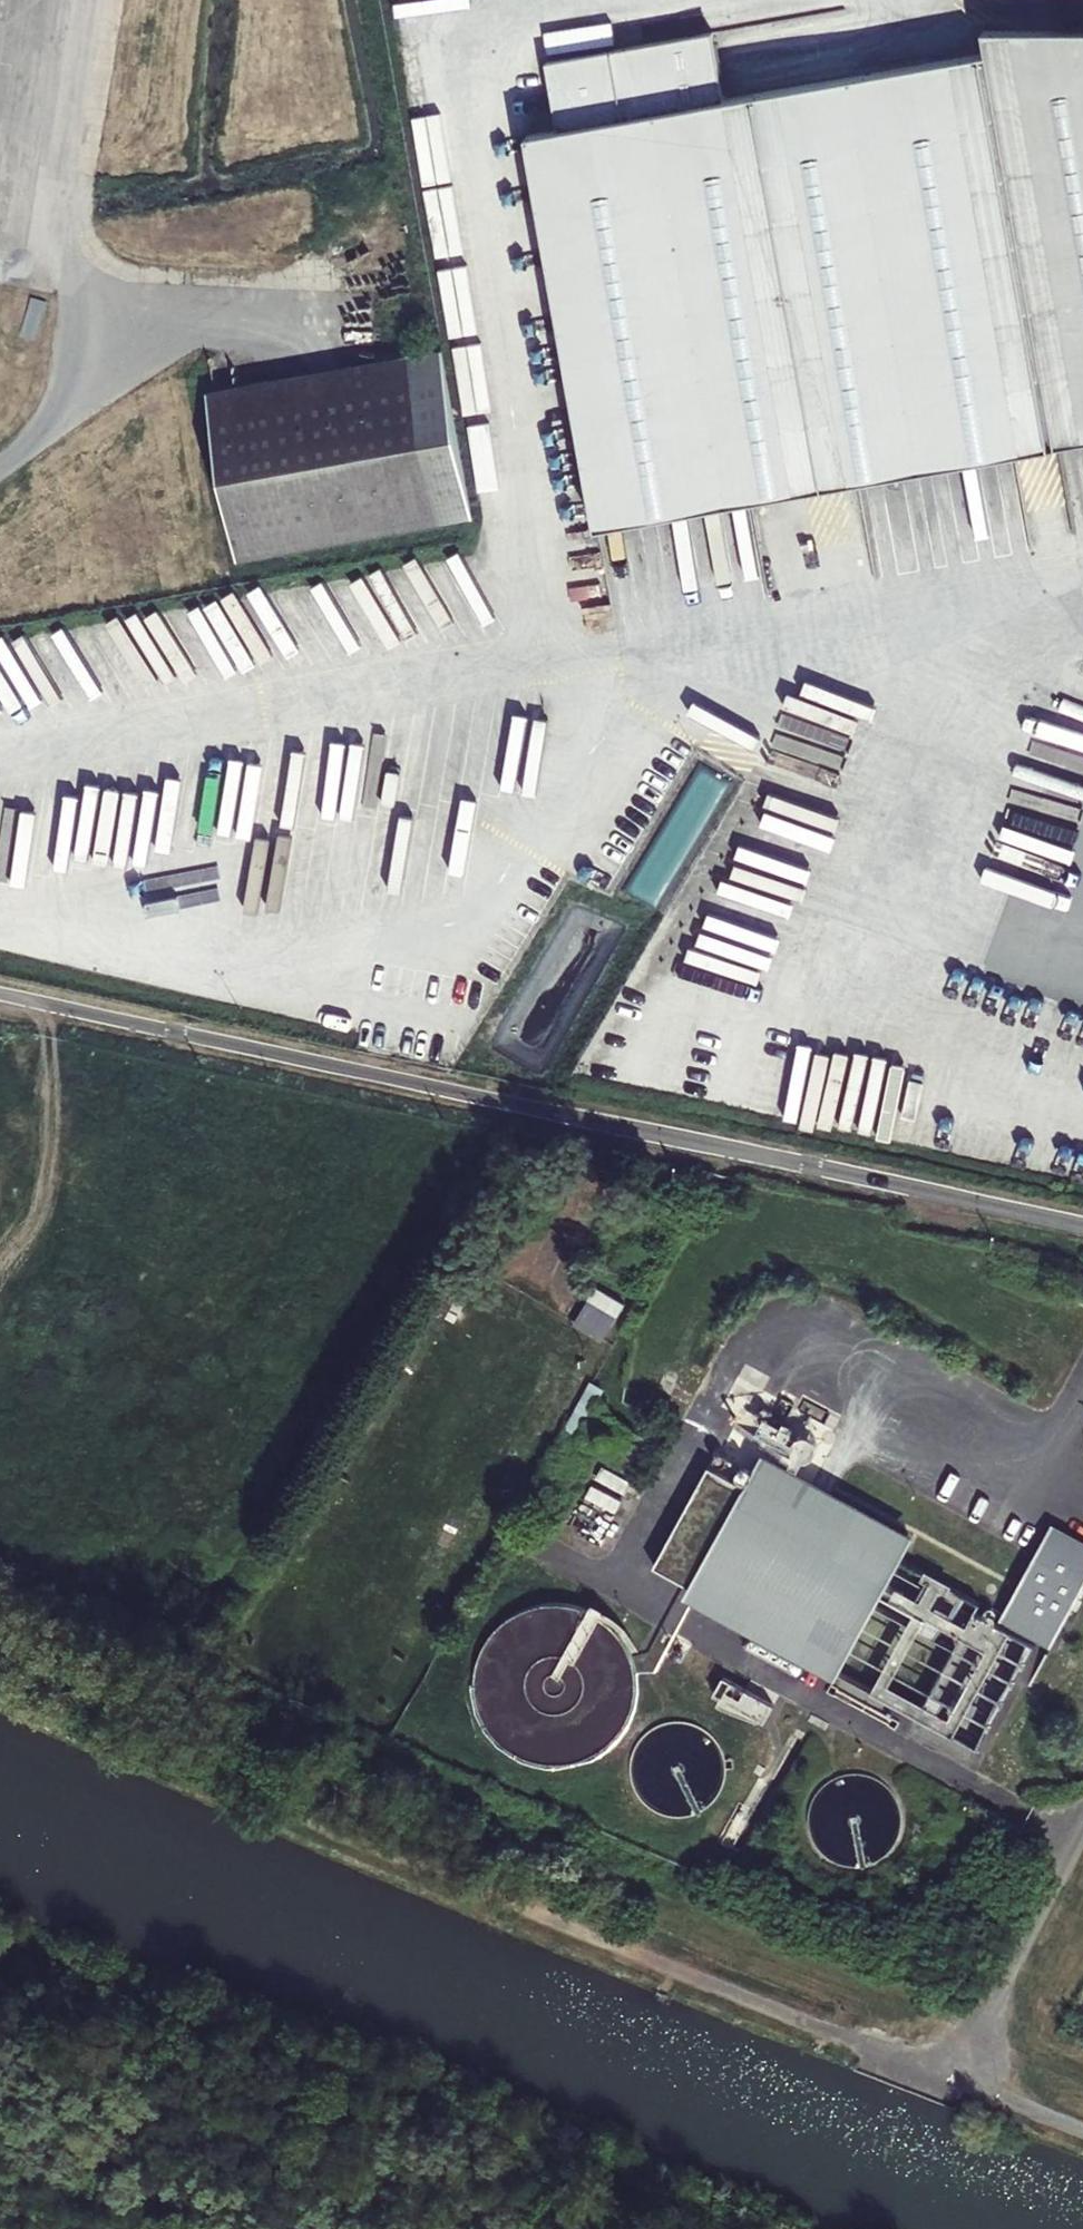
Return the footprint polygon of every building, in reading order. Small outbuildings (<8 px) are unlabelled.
[(976,32),(981,55),(1050,446),(1082,440),(1082,33),(976,32)] [(593,528),(1050,446),(981,55),(522,136),(593,528)] [(451,333),(212,371),(239,538),(477,501),(451,333)] [(603,1339),(625,1302),(595,1284),(573,1321),(603,1339)] [(677,1596),(966,1752),(1023,1647),(962,1614),(968,1604),(884,1559),(895,1538),(750,1460),(734,1490),(695,1469),(642,1567),(681,1588),(677,1596)] [(990,1616),(1040,1644),(1082,1564),(1082,1556),(1035,1530),(990,1616)] [(870,1773),(834,1788),(820,1825),(836,1861),(872,1876),(908,1859),(923,1822),(907,1787),(870,1773)]
